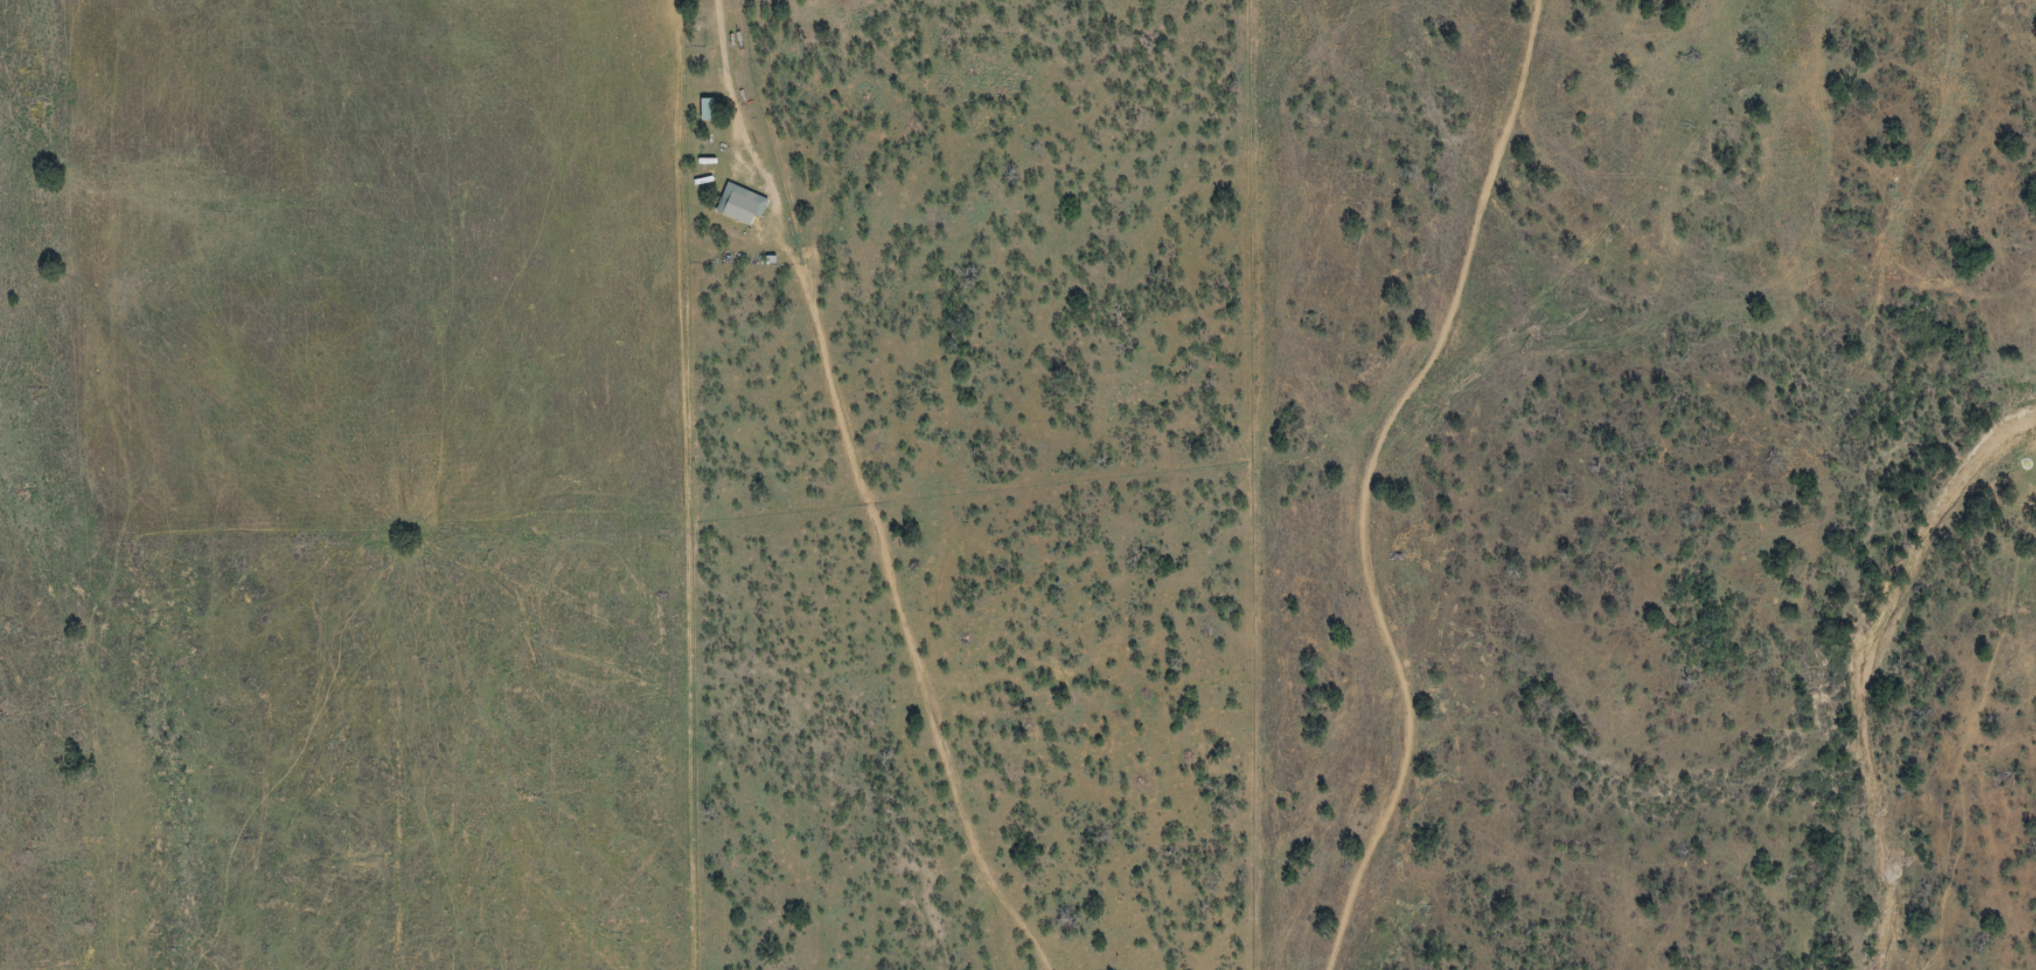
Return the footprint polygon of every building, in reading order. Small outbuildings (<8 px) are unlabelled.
[(708,122),(708,100),(696,100),(696,122),(708,122)] [(710,213),(744,227),(748,216),(756,219),(764,200),(723,183),(710,213)]
